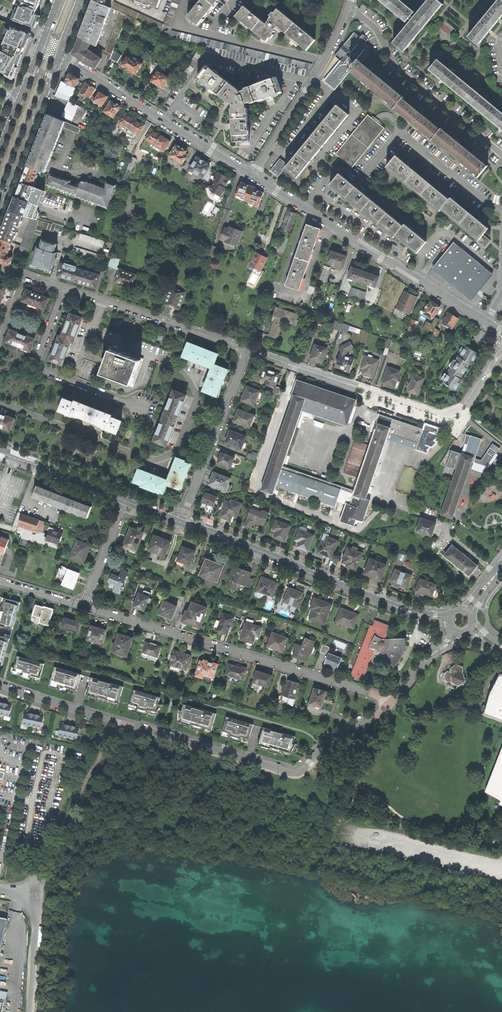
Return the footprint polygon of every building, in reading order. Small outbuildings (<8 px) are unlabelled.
[(36,30),(41,17),(38,15),(39,13),(45,0),(20,0),(11,20),(36,30)] [(136,0),(135,2),(149,7),(150,6),(157,9),(161,0),(135,0),(136,0)] [(169,28),(180,0),(173,0),(163,25),(169,28)] [(214,7),(205,0),(202,0),(187,18),(198,27),(207,16),(214,7)] [(411,16),(415,12),(414,12),(406,7),(407,6),(399,0),(390,0),(387,4),(395,12),(394,12),(396,13),(406,22),(405,23),(406,23),(409,19),(411,16)] [(412,21),(422,30),(442,5),(443,5),(437,0),(429,0),(423,8),(414,19),(412,21)] [(469,37),(468,36),(468,37),(479,46),(479,45),(478,45),(488,33),(501,17),(501,16),(501,0),(500,0),(469,37)] [(96,47),(111,9),(104,6),(94,1),(85,23),(79,38),(96,47)] [(127,16),(136,20),(141,23),(161,32),(163,25),(113,3),(111,9),(121,13),(127,16)] [(252,32),(261,22),(243,7),(235,18),(244,25),(252,32)] [(285,35),(294,24),(277,10),(273,15),(272,13),(269,17),(270,18),(268,21),(269,21),(277,28),(285,35)] [(121,13),(105,52),(108,54),(112,55),(113,51),(127,16),(121,13)] [(274,32),(277,28),(269,21),(265,25),(274,32)] [(404,53),(404,52),(422,30),(412,21),(402,33),(394,44),(393,43),(392,43),(404,53)] [(265,25),(261,22),(252,32),(266,43),(269,39),(270,40),(272,38),(273,37),(271,36),(274,33),(274,32),(265,25)] [(315,41),(294,24),(285,35),(293,41),(306,52),(315,41)] [(5,43),(9,44),(20,48),(24,39),(25,39),(28,33),(14,27),(12,31),(11,30),(5,43)] [(305,70),(310,72),(312,65),(171,32),(170,38),(205,47),(270,62),(305,70)] [(32,34),(28,33),(25,39),(24,39),(20,48),(15,58),(7,73),(3,71),(2,73),(13,80),(18,68),(17,68),(18,65),(19,65),(22,58),(23,55),(22,54),(25,48),(26,48),(28,44),(31,37),(32,34)] [(87,51),(91,45),(79,38),(73,55),(90,65),(96,69),(102,60),(87,51)] [(354,61),(355,63),(358,59),(359,60),(358,60),(362,64),(372,51),(358,40),(334,69),(344,77),(349,71),(348,71),(352,66),(351,65),(354,61)] [(9,44),(5,53),(15,58),(20,48),(9,44)] [(269,69),(270,62),(205,47),(204,54),(269,69)] [(2,73),(3,71),(7,73),(15,58),(5,53),(3,51),(3,50),(0,48),(0,72),(2,73)] [(117,63),(122,56),(113,51),(112,55),(110,59),(117,63)] [(176,85),(182,88),(203,55),(197,52),(176,85)] [(131,72),(137,63),(131,60),(127,57),(121,66),(124,68),(126,69),(126,70),(126,71),(127,71),(127,72),(128,71),(129,71),(131,72)] [(350,70),(358,60),(359,60),(358,59),(355,63),(352,66),(348,71),(349,71),(350,70)] [(440,79),(452,88),(460,79),(437,60),(438,60),(438,59),(429,70),(430,70),(440,79)] [(358,60),(350,70),(373,88),(380,79),(371,71),(369,69),(367,68),(362,64),(358,60)] [(305,70),(270,62),(269,69),(304,78),(305,70)] [(158,71),(160,68),(161,67),(155,63),(152,68),(158,71)] [(219,96),(228,84),(206,67),(196,79),(209,89),(219,96)] [(164,70),(160,68),(158,71),(156,75),(155,75),(153,78),(151,82),(154,84),(154,85),(155,86),(157,86),(159,87),(161,89),(168,78),(161,74),(164,70)] [(334,89),(344,77),(334,69),(325,81),(334,89)] [(78,82),(80,79),(75,75),(70,72),(65,83),(74,87),(76,84),(78,82)] [(261,83),(249,88),(255,103),(264,99),(264,100),(268,99),(272,97),(281,93),(276,78),(273,79),(261,83)] [(392,88),(390,87),(380,79),(373,88),(395,107),(394,108),(394,109),(395,108),(403,99),(404,97),(403,98),(394,90),(392,88)] [(464,96),(473,104),(480,95),(468,85),(468,86),(460,79),(452,88),(459,94),(463,97),(464,96)] [(70,102),(76,88),(74,87),(65,83),(62,81),(55,96),(68,101),(65,110),(62,116),(71,120),(76,110),(79,111),(81,107),(70,102)] [(80,92),(89,98),(95,88),(91,86),(86,83),(80,92)] [(235,88),(228,84),(219,96),(225,101),(227,99),(230,102),(229,104),(230,104),(232,106),(232,110),(231,110),(231,115),(247,114),(247,109),(246,109),(245,104),(250,103),(250,104),(255,103),(249,88),(245,89),(245,91),(239,93),(238,93),(239,92),(239,91),(237,94),(233,91),(235,88)] [(93,101),(102,106),(108,96),(104,94),(100,91),(97,94),(95,97),(93,101)] [(491,121),(492,121),(499,111),(492,105),(491,105),(480,95),(473,104),(481,111),(480,112),(486,116),(491,121)] [(405,116),(413,107),(409,104),(403,99),(395,108),(405,116)] [(104,112),(114,118),(121,107),(119,106),(119,104),(118,104),(117,103),(116,103),(115,103),(111,101),(104,112)] [(330,114),(325,121),(336,131),(349,115),(338,105),(332,111),(331,110),(330,112),(328,113),(330,114)] [(422,130),(430,121),(413,107),(405,116),(422,130)] [(499,111),(492,121),(501,129),(501,114),(499,111)] [(125,127),(129,129),(135,119),(130,116),(126,113),(119,123),(120,123),(117,128),(122,131),(125,127)] [(78,134),(81,128),(48,114),(39,137),(36,144),(54,151),(63,127),(78,134)] [(249,143),(247,114),(231,115),(231,116),(232,115),(233,119),(231,119),(231,120),(233,120),(233,125),(231,125),(231,129),(232,132),(233,132),(234,136),(233,136),(233,137),(234,137),(235,143),(249,143)] [(336,154),(353,168),(385,128),(376,121),(374,119),(368,114),(336,154)] [(135,133),(138,135),(145,125),(140,122),(135,119),(129,129),(125,135),(123,139),(129,143),(135,133)] [(323,147),(336,131),(325,121),(319,127),(318,126),(317,128),(316,129),(317,130),(311,137),(323,147)] [(434,125),(430,121),(422,130),(433,139),(440,130),(434,125)] [(434,138),(456,157),(464,148),(455,140),(453,138),(451,137),(442,129),(442,128),(440,130),(433,139),(432,140),(434,138)] [(149,152),(152,147),(154,144),(155,144),(161,135),(155,131),(151,129),(145,139),(146,139),(140,148),(149,152)] [(164,152),(171,141),(166,138),(161,135),(155,144),(154,144),(152,147),(159,151),(160,149),(164,152)] [(311,137),(306,144),(305,142),(303,144),(302,145),(304,146),(298,153),(310,162),(323,147),(311,137)] [(30,158),(27,166),(38,171),(45,173),(54,151),(36,144),(30,158)] [(186,159),(188,155),(186,153),(187,151),(183,148),(176,144),(169,155),(183,164),(184,162),(186,159)] [(487,166),(478,159),(476,157),(474,155),(473,155),(464,148),(456,157),(479,176),(478,177),(478,178),(488,166),(487,165),(487,166)] [(298,153),(293,159),(291,162),(288,165),(285,169),(297,178),(310,162),(298,153)] [(396,155),(387,167),(405,182),(415,170),(409,165),(410,164),(408,162),(407,161),(405,163),(396,155)] [(127,169),(131,170),(136,159),(132,157),(127,169)] [(202,178),(210,166),(207,164),(207,163),(199,158),(197,157),(190,170),(202,178)] [(279,177),(285,169),(288,165),(280,158),(273,167),(270,170),(279,177)] [(26,170),(21,182),(32,186),(35,178),(36,178),(37,177),(37,176),(38,175),(37,175),(38,171),(27,166),(26,170)] [(421,176),(415,170),(405,182),(421,195),(431,184),(424,178),(426,177),(424,176),(423,174),(421,176)] [(220,197),(225,188),(223,187),(224,185),(225,186),(228,180),(227,180),(228,178),(224,175),(219,172),(216,177),(215,176),(212,180),(216,183),(215,184),(209,186),(209,187),(206,188),(207,194),(210,193),(211,195),(215,194),(220,197)] [(339,192),(346,198),(356,186),(340,173),(330,185),(339,192)] [(117,190),(115,189),(117,185),(107,182),(106,186),(93,182),(94,181),(89,179),(88,180),(87,179),(86,182),(82,181),(80,184),(79,183),(76,184),(76,186),(72,184),(70,183),(70,182),(67,180),(64,179),(51,174),(47,185),(76,196),(76,197),(108,209),(110,205),(112,206),(117,190)] [(54,203),(57,195),(32,186),(21,182),(19,187),(15,196),(29,202),(32,195),(54,203)] [(231,210),(254,219),(264,192),(258,190),(257,192),(254,191),(255,189),(249,185),(241,182),(231,210)] [(437,189),(431,184),(421,195),(440,211),(442,209),(450,199),(440,191),(442,190),(440,189),(439,188),(437,189)] [(355,205),(362,211),(372,199),(356,186),(346,198),(355,205)] [(29,202),(15,196),(13,203),(10,211),(27,216),(29,210),(26,209),(29,202)] [(451,197),(450,199),(442,209),(460,224),(470,212),(463,207),(465,206),(463,204),(462,203),(461,205),(451,197)] [(370,218),(378,224),(388,212),(372,199),(362,211),(370,218)] [(220,208),(207,201),(200,213),(213,220),(220,208)] [(282,230),(289,232),(296,214),(291,212),(288,211),(282,230)] [(9,212),(5,223),(0,238),(12,242),(13,243),(16,233),(17,233),(20,226),(19,225),(23,216),(9,212)] [(394,237),(395,235),(404,225),(388,212),(378,224),(386,231),(394,237)] [(476,218),(470,212),(460,224),(479,240),(483,235),(489,228),(479,220),(481,219),(479,218),(478,216),(476,218)] [(32,218),(22,246),(29,249),(39,220),(32,218)] [(46,223),(44,229),(53,232),(56,225),(46,223)] [(285,286),(299,291),(321,229),(307,224),(301,239),(291,268),(285,286)] [(417,253),(427,241),(405,224),(404,225),(395,235),(406,244),(417,253)] [(33,237),(40,239),(44,229),(37,227),(33,237)] [(222,239),(237,245),(242,232),(235,230),(230,228),(229,230),(226,229),(222,239)] [(491,240),(483,235),(479,240),(478,241),(485,247),(491,240)] [(276,254),(283,256),(289,238),(283,236),(276,254)] [(12,242),(0,238),(0,262),(9,265),(12,257),(7,255),(12,242)] [(57,245),(42,241),(40,247),(38,247),(36,252),(34,251),(32,258),(33,259),(31,265),(40,268),(51,272),(53,265),(55,266),(57,259),(59,259),(61,255),(57,254),(54,253),(57,245)] [(471,300),(492,274),(454,242),(450,247),(444,242),(438,249),(444,254),(432,268),(452,284),(468,297),(471,300)] [(18,257),(25,260),(29,249),(22,246),(18,257)] [(217,256),(219,249),(212,246),(210,253),(217,256)] [(263,277),(265,272),(260,270),(266,259),(261,256),(256,253),(255,256),(253,256),(251,260),(250,262),(252,262),(248,268),(253,271),(246,284),(253,289),(260,275),(263,277)] [(329,253),(325,264),(341,270),(345,259),(337,256),(329,253)] [(108,266),(116,269),(117,268),(120,260),(111,257),(108,266)] [(61,264),(58,276),(61,277),(66,278),(72,280),(76,269),(72,267),(73,266),(65,263),(64,265),(61,264)] [(100,276),(76,269),(72,280),(72,281),(84,285),(96,288),(100,276)] [(119,270),(115,282),(123,285),(132,288),(136,275),(120,269),(119,270)] [(346,279),(360,284),(363,273),(359,272),(359,271),(357,271),(355,270),(350,269),(346,279)] [(328,273),(327,273),(321,271),(317,281),(324,283),(328,273)] [(369,275),(363,273),(360,284),(373,289),(377,278),(372,277),(373,276),(371,275),(369,275)] [(169,306),(179,310),(186,292),(170,287),(164,304),(169,306)] [(26,290),(22,301),(45,310),(49,299),(48,298),(49,298),(44,296),(43,297),(37,294),(32,292),(32,291),(27,289),(27,290),(26,290)] [(347,299),(354,302),(357,292),(350,289),(347,299)] [(365,294),(357,292),(354,302),(361,304),(365,294)] [(395,295),(385,292),(384,296),(383,299),(382,301),(392,304),(395,295)] [(403,293),(396,309),(408,315),(415,299),(409,296),(403,293)] [(422,315),(425,317),(427,315),(432,318),(439,307),(434,304),(429,301),(427,305),(426,305),(424,308),(424,309),(422,312),(423,313),(422,315)] [(271,333),(269,337),(277,340),(282,326),(280,325),(282,320),(283,320),(283,321),(295,325),(298,315),(276,307),(273,316),(275,317),(276,318),(272,329),(271,333)] [(446,327),(448,328),(450,329),(457,319),(451,316),(447,313),(441,323),(445,325),(446,327)] [(66,326),(62,338),(71,341),(73,342),(82,319),(71,315),(66,326)] [(331,329),(339,332),(341,324),(334,322),(331,329)] [(339,332),(346,334),(349,327),(341,324),(339,332)] [(432,341),(442,344),(445,337),(441,335),(440,338),(437,337),(438,331),(434,329),(432,335),(432,341)] [(34,340),(11,330),(6,342),(18,347),(30,351),(34,340)] [(256,340),(263,343),(265,337),(266,334),(259,332),(256,340)] [(55,348),(51,360),(62,365),(71,341),(62,338),(59,337),(55,348)] [(203,391),(217,396),(222,381),(227,370),(214,365),(218,355),(203,349),(188,343),(183,356),(212,368),(203,391)] [(339,355),(344,357),(346,351),(352,349),(349,343),(341,347),(339,351),(340,352),(339,355)] [(315,361),(321,364),(326,350),(314,346),(312,351),(312,350),(310,354),(311,355),(309,359),(315,361)] [(455,361),(453,364),(465,372),(470,364),(472,365),(474,361),(478,354),(466,347),(464,349),(459,357),(458,356),(455,361)] [(125,355),(111,349),(102,374),(112,377),(112,376),(117,378),(116,379),(117,379),(117,378),(122,380),(122,381),(131,384),(132,384),(141,360),(125,355)] [(453,359),(455,361),(458,356),(460,354),(458,353),(456,355),(453,353),(443,369),(446,371),(445,374),(446,375),(448,372),(451,368),(448,367),(451,363),(453,359)] [(353,360),(344,357),(339,355),(334,367),(340,369),(343,371),(348,373),(353,360)] [(365,377),(372,379),(378,362),(364,357),(360,369),(363,370),(361,375),(365,377)] [(460,380),(465,372),(453,364),(451,368),(448,372),(450,373),(445,381),(443,384),(455,391),(459,384),(462,380),(460,380)] [(387,386),(393,388),(399,372),(387,368),(381,384),(383,384),(385,385),(387,385),(387,386)] [(265,383),(274,387),(279,374),(265,369),(263,374),(261,379),(266,381),(265,383)] [(441,379),(445,381),(450,373),(448,372),(446,375),(445,374),(441,379)] [(412,394),(417,396),(423,380),(413,376),(407,392),(412,394)] [(280,470),(281,467),(300,411),(346,427),(353,408),(355,402),(296,381),(289,401),(291,401),(260,493),(272,496),(276,483),(280,470)] [(244,395),(242,400),(254,405),(257,396),(259,392),(247,387),(245,392),(245,394),(244,395)] [(186,395),(174,390),(168,404),(159,427),(154,441),(167,446),(186,395)] [(74,413),(89,419),(94,408),(81,403),(81,402),(79,401),(77,400),(76,403),(65,399),(60,410),(73,415),(74,413)] [(105,427),(117,432),(122,421),(111,417),(112,414),(110,413),(107,412),(107,413),(94,408),(89,419),(105,426),(105,427)] [(249,428),(254,415),(247,412),(243,411),(238,409),(236,415),(233,421),(249,428)] [(9,430),(14,419),(0,414),(0,427),(9,430)] [(387,434),(392,420),(379,416),(374,429),(377,430),(356,492),(354,497),(345,522),(354,525),(356,519),(359,519),(366,499),(365,498),(387,434)] [(418,444),(423,431),(392,420),(387,434),(418,444)] [(424,425),(423,431),(433,434),(429,447),(431,448),(435,444),(436,442),(433,442),(437,437),(438,436),(436,435),(437,430),(424,425)] [(241,449),(246,437),(230,430),(228,436),(225,443),(241,449)] [(418,444),(429,447),(433,434),(423,431),(418,444)] [(473,463),(474,459),(481,440),(474,437),(470,436),(467,446),(464,455),(461,454),(460,459),(471,462),(473,463)] [(343,474),(357,479),(368,446),(354,442),(343,474)] [(418,444),(416,449),(427,453),(429,447),(418,444)] [(481,461),(474,459),(473,463),(486,467),(496,453),(489,448),(481,461)] [(454,468),(456,469),(460,459),(461,454),(449,450),(440,464),(454,469),(454,468)] [(230,468),(234,458),(221,453),(220,457),(217,463),(230,468)] [(167,484),(180,489),(186,474),(190,463),(177,458),(172,469),(171,471),(172,471),(168,480),(167,484)] [(471,462),(460,459),(456,469),(441,514),(452,518),(471,462)] [(356,492),(281,467),(280,470),(296,475),(342,491),(341,493),(354,497),(356,492)] [(163,494),(167,484),(168,480),(139,469),(134,482),(148,488),(163,494)] [(230,479),(230,478),(214,472),(211,478),(209,484),(213,486),(214,486),(217,488),(217,487),(226,491),(229,483),(231,479),(230,479)] [(345,522),(354,497),(341,493),(342,491),(296,475),(291,491),(335,506),(337,501),(347,504),(341,521),(345,522)] [(88,517),(92,507),(78,501),(52,491),(38,486),(35,492),(34,492),(33,493),(34,494),(33,496),(88,517)] [(211,513),(217,497),(205,493),(202,501),(208,503),(205,510),(208,512),(211,513)] [(369,500),(366,499),(359,519),(362,520),(369,500)] [(232,516),(237,517),(239,513),(238,513),(242,504),(231,500),(230,502),(226,501),(220,517),(227,519),(231,520),(232,516)] [(252,505),(250,510),(257,513),(259,507),(252,505)] [(247,529),(248,529),(252,523),(255,524),(263,527),(268,515),(262,512),(261,514),(257,513),(250,510),(247,520),(243,526),(247,529)] [(36,531),(42,532),(45,522),(22,514),(18,525),(36,531)] [(416,531),(431,536),(435,523),(420,518),(416,531)] [(276,531),(275,536),(273,540),(278,541),(284,544),(290,527),(275,522),(272,530),(276,531)] [(55,529),(49,527),(48,530),(50,530),(48,535),(46,540),(58,544),(62,533),(54,530),(55,529)] [(122,547),(135,552),(143,533),(137,530),(131,528),(128,536),(126,536),(122,547)] [(299,531),(296,539),(300,540),(299,544),(297,548),(301,550),(307,553),(314,537),(305,533),(299,531)] [(154,535),(148,550),(154,552),(154,551),(159,553),(159,554),(165,556),(171,542),(163,539),(163,538),(161,537),(159,537),(154,535)] [(0,564),(9,539),(0,536),(0,564)] [(338,542),(327,538),(324,544),(321,543),(317,554),(324,557),(331,559),(338,542)] [(90,545),(77,540),(70,558),(83,563),(87,553),(90,545)] [(180,566),(183,563),(189,565),(191,562),(192,562),(195,551),(191,550),(186,548),(183,547),(178,558),(177,557),(175,562),(180,566)] [(464,558),(465,557),(462,554),(461,556),(452,548),(445,556),(468,575),(475,567),(464,558)] [(347,566),(346,567),(350,569),(356,571),(362,555),(357,553),(352,551),(348,549),(343,564),(347,566)] [(371,577),(381,581),(386,567),(370,560),(368,566),(368,565),(366,569),(367,570),(365,575),(371,577)] [(222,570),(218,568),(219,566),(215,564),(213,564),(213,566),(206,563),(201,575),(212,580),(213,578),(218,580),(222,570)] [(76,581),(79,573),(63,567),(60,573),(66,575),(62,584),(73,589),(76,581)] [(246,588),(249,580),(251,575),(243,571),(234,568),(229,581),(230,582),(236,584),(246,588)] [(110,578),(108,582),(115,584),(113,591),(119,594),(121,589),(123,590),(124,587),(122,586),(128,572),(121,570),(119,576),(111,574),(110,578)] [(412,577),(409,576),(404,574),(395,571),(391,582),(407,588),(412,577)] [(216,584),(218,580),(213,578),(212,580),(201,575),(200,577),(212,582),(216,584)] [(273,598),(277,586),(272,584),(272,583),(270,582),(263,579),(258,592),(273,598)] [(432,597),(435,589),(436,586),(420,580),(415,593),(420,595),(421,594),(425,595),(432,597)] [(234,592),(236,584),(230,582),(227,589),(234,592)] [(406,591),(407,588),(391,582),(391,583),(396,585),(398,586),(399,590),(406,591)] [(300,602),(301,599),(303,595),(296,592),(289,590),(284,603),(299,609),(302,603),(300,602)] [(151,598),(139,593),(134,606),(139,608),(138,609),(141,610),(146,612),(151,598)] [(9,600),(1,598),(0,601),(0,616),(4,602),(8,604),(9,600)] [(9,600),(8,604),(4,602),(0,616),(0,623),(2,624),(1,627),(13,631),(16,622),(15,621),(16,617),(17,613),(18,613),(21,604),(9,600)] [(315,600),(311,610),(313,611),(310,619),(313,621),(324,625),(332,606),(327,604),(324,603),(324,604),(315,600)] [(177,606),(164,601),(159,613),(164,616),(172,619),(177,606)] [(49,625),(53,609),(49,608),(44,606),(43,607),(36,604),(31,620),(49,625)] [(207,610),(194,605),(190,614),(189,614),(187,613),(184,622),(191,625),(200,629),(207,610)] [(342,610),(336,623),(342,625),(342,624),(354,629),(358,617),(350,614),(351,614),(347,612),(342,610)] [(227,637),(234,619),(224,615),(217,633),(222,635),(227,637)] [(78,630),(80,622),(73,620),(64,618),(63,621),(60,620),(58,625),(62,626),(61,630),(66,631),(67,627),(78,630)] [(407,639),(385,640),(390,627),(384,624),(377,622),(373,624),(372,627),(371,626),(352,677),(363,682),(376,650),(381,653),(379,654),(384,660),(386,658),(396,667),(399,664),(402,659),(404,655),(406,652),(406,650),(406,646),(407,639)] [(255,638),(258,628),(246,624),(241,641),(246,643),(247,643),(248,641),(254,643),(255,638)] [(102,643),(106,630),(98,628),(91,625),(87,639),(92,641),(91,643),(101,646),(102,643)] [(127,656),(132,638),(125,636),(119,634),(117,639),(116,639),(115,643),(116,643),(113,652),(127,656)] [(273,635),(269,647),(277,650),(277,652),(283,654),(288,640),(273,635)] [(0,637),(0,667),(2,667),(5,658),(4,658),(6,654),(7,649),(8,649),(10,640),(0,637)] [(310,655),(313,647),(315,643),(306,640),(303,648),(298,646),(297,649),(294,656),(301,659),(308,661),(310,655)] [(335,640),(333,644),(345,648),(346,643),(335,640)] [(157,657),(160,646),(156,645),(156,646),(153,645),(150,644),(150,643),(146,642),(143,652),(150,654),(149,657),(155,659),(156,656),(157,657)] [(323,644),(321,651),(328,654),(330,646),(323,644)] [(171,667),(181,670),(186,671),(191,658),(182,655),(175,653),(174,657),(173,657),(172,661),(172,662),(171,667)] [(329,655),(328,658),(327,660),(325,665),(330,668),(338,670),(342,660),(329,655)] [(33,677),(41,679),(45,665),(36,663),(29,661),(27,661),(27,660),(18,657),(14,671),(22,674),(21,676),(33,679),(33,677)] [(204,676),(213,679),(214,679),(218,666),(212,665),(212,664),(209,663),(205,662),(204,663),(201,662),(197,674),(198,674),(197,678),(203,679),(204,676)] [(55,668),(45,665),(41,679),(45,681),(44,682),(46,682),(47,681),(51,682),(52,680),(55,668)] [(226,676),(244,681),(248,670),(242,668),(242,669),(236,668),(230,665),(226,676)] [(464,685),(465,683),(466,683),(467,682),(467,680),(467,678),(466,678),(466,675),(464,674),(465,672),(465,667),(461,666),(457,665),(452,669),(452,670),(453,670),(452,673),(449,672),(448,673),(447,675),(447,676),(447,682),(461,687),(463,685),(464,685)] [(55,668),(52,680),(55,681),(54,685),(74,691),(75,687),(79,688),(82,677),(73,674),(66,673),(65,672),(65,671),(55,668)] [(39,685),(41,679),(33,677),(33,679),(21,676),(22,674),(14,671),(12,677),(39,685)] [(261,686),(269,688),(273,677),(265,675),(257,672),(252,689),(259,691),(261,686)] [(492,692),(486,712),(501,719),(501,673),(492,692)] [(117,699),(120,700),(124,688),(109,684),(92,679),(88,691),(91,692),(90,696),(116,703),(117,699)] [(76,697),(79,688),(75,687),(74,691),(54,685),(55,681),(52,680),(51,682),(49,689),(76,697)] [(289,682),(287,687),(286,691),(284,691),(282,697),(296,701),(297,695),(296,694),(299,685),(296,684),(296,683),(294,683),(292,682),(291,683),(289,682)] [(134,691),(124,688),(120,700),(120,702),(124,703),(124,704),(126,705),(127,704),(130,705),(134,691)] [(311,705),(322,709),(324,704),(325,704),(326,699),(325,698),(327,693),(321,691),(315,690),(311,705)] [(120,702),(120,700),(117,699),(116,703),(90,696),(91,692),(88,691),(86,699),(118,709),(120,702)] [(134,691),(130,705),(138,707),(137,710),(149,713),(149,711),(157,713),(161,699),(145,695),(134,691)] [(294,707),(296,701),(282,697),(281,701),(285,702),(285,705),(294,707)] [(5,706),(2,705),(0,717),(5,717),(4,721),(10,722),(10,719),(9,718),(11,708),(7,708),(8,706),(5,706)] [(155,720),(157,713),(149,711),(149,713),(137,710),(138,707),(130,705),(128,712),(155,720)] [(210,726),(213,727),(217,715),(201,711),(184,706),(180,718),(184,719),(183,723),(209,731),(210,726)] [(227,718),(217,715),(213,727),(212,729),(216,731),(216,732),(219,732),(219,731),(223,732),(227,718)] [(29,717),(25,716),(23,726),(32,728),(34,717),(32,716),(29,716),(29,717)] [(37,717),(34,717),(32,728),(41,730),(43,720),(39,719),(39,718),(37,717)] [(212,729),(213,727),(210,726),(209,731),(183,723),(184,719),(180,718),(178,726),(210,736),(212,729)] [(227,718),(223,732),(231,735),(230,737),(242,740),(243,738),(250,740),(254,726),(245,724),(237,722),(235,722),(236,721),(227,718)] [(65,728),(61,727),(59,738),(68,739),(70,728),(67,727),(65,727),(65,728)] [(73,729),(70,728),(68,739),(77,741),(79,731),(75,730),(75,729),(73,729)] [(289,749),(292,750),(293,749),(296,738),(281,734),(263,729),(259,741),(263,742),(262,746),(288,753),(289,749)] [(248,747),(250,740),(243,738),(242,740),(230,737),(231,735),(223,732),(221,739),(248,747)] [(291,753),(292,750),(289,749),(288,753),(262,746),(263,742),(259,741),(257,749),(290,759),(291,753)] [(488,790),(501,799),(501,753),(488,790)]
